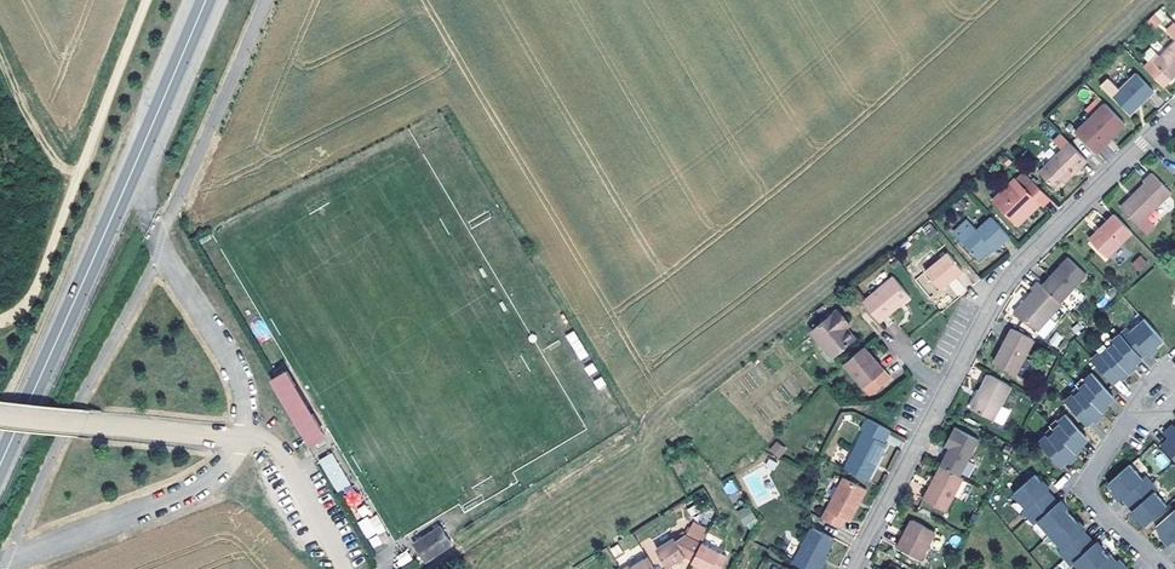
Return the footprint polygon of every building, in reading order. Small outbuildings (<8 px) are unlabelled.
[(1159,8),(1146,22),(1155,31),(1168,17),(1159,8)] [(1163,59),(1160,56),(1154,49),(1146,57),(1152,64),(1147,69),(1166,89),(1174,80),(1174,47),(1163,59)] [(1112,79),(1105,87),(1116,99),(1117,97),(1134,114),(1156,91),(1139,74),(1123,90),(1112,79)] [(1105,141),(1107,144),(1127,124),(1107,104),(1078,133),(1095,151),(1105,141)] [(1098,153),(1107,144),(1105,141),(1095,151),(1098,153)] [(1079,165),(1082,169),(1089,162),(1070,143),(1039,171),(1056,188),(1063,181),(1079,165)] [(1066,184),(1082,169),(1079,165),(1063,181),(1066,184)] [(1170,191),(1151,172),(1142,181),(1145,183),(1125,203),(1141,221),(1170,191)] [(997,202),(1015,222),(1026,211),(1031,217),(1038,210),(1035,208),(1041,202),(1043,205),(1045,208),(1052,200),(1033,182),(1027,188),(1019,180),(997,202)] [(1038,210),(1043,205),(1041,202),(1035,208),(1038,210)] [(1141,221),(1125,203),(1120,208),(1137,224),(1141,221)] [(1021,227),(1031,217),(1026,211),(1015,222),(1021,227)] [(1132,232),(1113,213),(1088,238),(1106,257),(1132,232)] [(981,262),(990,254),(995,249),(998,252),(1012,238),(994,219),(980,233),(977,231),(970,223),(957,236),(964,244),(981,262)] [(993,257),(998,252),(995,249),(990,254),(993,257)] [(968,272),(952,253),(930,272),(945,290),(968,272)] [(1063,255),(1039,283),(1060,301),(1084,273),(1063,255)] [(1140,255),(1130,264),(1138,272),(1148,263),(1140,255)] [(898,278),(867,303),(885,324),(915,298),(898,278)] [(1037,330),(1061,302),(1060,301),(1039,283),(1036,281),(1030,288),(1032,290),(1013,312),(1023,321),(1025,319),(1037,330)] [(857,343),(849,332),(847,329),(852,324),(842,312),(816,333),(837,359),(857,343)] [(847,329),(849,332),(855,327),(852,324),(847,329)] [(1124,333),(1117,339),(1139,364),(1160,346),(1141,325),(1128,337),(1124,333)] [(1033,338),(1012,327),(994,360),(1015,372),(1033,338)] [(574,331),(566,335),(580,360),(588,356),(574,331)] [(1049,343),(1056,347),(1063,337),(1056,332),(1049,343)] [(1139,364),(1117,339),(1110,345),(1112,348),(1106,353),(1126,376),(1139,364)] [(1101,348),(1106,353),(1112,348),(1110,345),(1108,342),(1101,348)] [(895,380),(869,348),(849,364),(875,396),(895,380)] [(1094,354),(1097,357),(1099,359),(1106,353),(1101,348),(1094,354)] [(1113,388),(1126,376),(1106,353),(1099,359),(1097,357),(1090,362),(1113,388)] [(271,378),(285,369),(282,362),(267,371),(271,378)] [(294,394),(299,391),(285,369),(271,378),(309,442),(324,433),(311,411),(306,414),(294,394)] [(980,391),(971,409),(993,421),(1011,386),(988,375),(980,391)] [(1090,378),(1084,384),(1085,385),(1078,392),(1080,395),(1097,415),(1112,403),(1090,378)] [(1085,385),(1084,384),(1081,381),(1074,388),(1076,390),(1078,392),(1085,385)] [(1068,397),(1070,399),(1072,401),(1080,395),(1078,392),(1076,390),(1068,397)] [(311,411),(299,391),(294,394),(306,414),(311,411)] [(732,395),(723,397),(726,409),(735,406),(732,395)] [(1072,401),(1070,399),(1064,404),(1085,430),(1100,417),(1097,415),(1080,395),(1072,401)] [(1162,442),(1174,457),(1174,418),(1171,422),(1168,420),(1159,427),(1165,433),(1168,438),(1162,442)] [(863,432),(844,468),(867,480),(886,443),(884,442),(890,430),(867,419),(861,430),(863,432)] [(1064,419),(1057,425),(1059,428),(1053,433),(1055,435),(1072,456),(1086,445),(1064,419)] [(1053,433),(1059,428),(1057,425),(1055,423),(1049,428),(1051,431),(1053,433)] [(949,449),(939,466),(959,476),(978,440),(954,427),(948,439),(952,442),(949,449)] [(1048,441),(1055,435),(1053,433),(1051,431),(1044,437),(1046,439),(1048,441)] [(328,440),(324,433),(309,442),(313,449),(328,440)] [(1168,438),(1165,433),(1159,438),(1162,442),(1168,438)] [(1074,458),(1072,456),(1055,435),(1048,441),(1046,439),(1039,445),(1060,470),(1074,458)] [(779,459),(787,448),(775,440),(768,450),(779,459)] [(336,493),(350,485),(332,452),(318,460),(336,493)] [(944,512),(962,477),(959,476),(939,466),(921,500),(944,512)] [(1110,484),(1122,497),(1127,493),(1133,500),(1154,482),(1148,476),(1143,479),(1132,466),(1110,484)] [(1043,494),(1048,490),(1035,476),(1013,495),(1026,509),(1023,512),(1028,519),(1049,501),(1043,494)] [(849,521),(851,517),(865,490),(842,478),(834,493),(822,518),(840,527),(844,519),(849,521)] [(733,479),(722,484),(727,495),(739,490),(733,479)] [(1154,482),(1133,500),(1139,507),(1134,512),(1146,526),(1167,507),(1156,494),(1160,490),(1154,482)] [(355,509),(364,498),(351,488),(342,499),(355,509)] [(1054,497),(1048,490),(1043,494),(1049,501),(1054,497)] [(1127,493),(1122,497),(1128,504),(1133,500),(1127,493)] [(1054,497),(1049,501),(1056,507),(1060,504),(1054,497)] [(1133,500),(1128,504),(1134,512),(1139,507),(1133,500)] [(1056,507),(1049,501),(1028,519),(1034,526),(1038,522),(1050,535),(1072,517),(1060,504),(1056,507)] [(360,517),(370,513),(366,504),(356,508),(360,517)] [(744,527),(756,520),(748,505),(736,512),(744,527)] [(1158,527),(1164,533),(1161,536),(1169,545),(1174,541),(1174,540),(1174,512),(1158,527)] [(373,549),(390,539),(375,513),(358,523),(373,549)] [(1080,536),(1085,531),(1072,517),(1050,535),(1064,550),(1060,554),(1065,560),(1086,542),(1080,536)] [(933,532),(911,520),(897,547),(919,559),(933,532)] [(440,526),(415,543),(427,561),(452,544),(440,526)] [(698,544),(703,534),(688,526),(683,536),(681,535),(671,541),(670,538),(653,549),(665,567),(681,557),(689,562),(698,544)] [(794,562),(807,568),(819,568),(824,558),(835,539),(813,527),(794,562)] [(1091,538),(1085,531),(1080,536),(1086,542),(1091,538)] [(1091,538),(1086,542),(1092,549),(1097,545),(1091,538)] [(1086,542),(1065,560),(1071,566),(1076,562),(1082,568),(1097,568),(1109,559),(1097,545),(1092,549),(1086,542)] [(609,548),(613,557),(622,553),(618,544),(609,548)] [(722,556),(698,544),(689,562),(688,563),(698,568),(700,568),(716,568),(722,556)] [(407,551),(395,558),(400,566),(412,560),(407,551)] [(645,556),(627,567),(626,564),(619,568),(653,568),(645,556)] [(1121,561),(1119,563),(1112,556),(1109,559),(1097,568),(1128,568),(1121,561)] [(824,558),(819,568),(822,568),(827,560),(824,558)]
